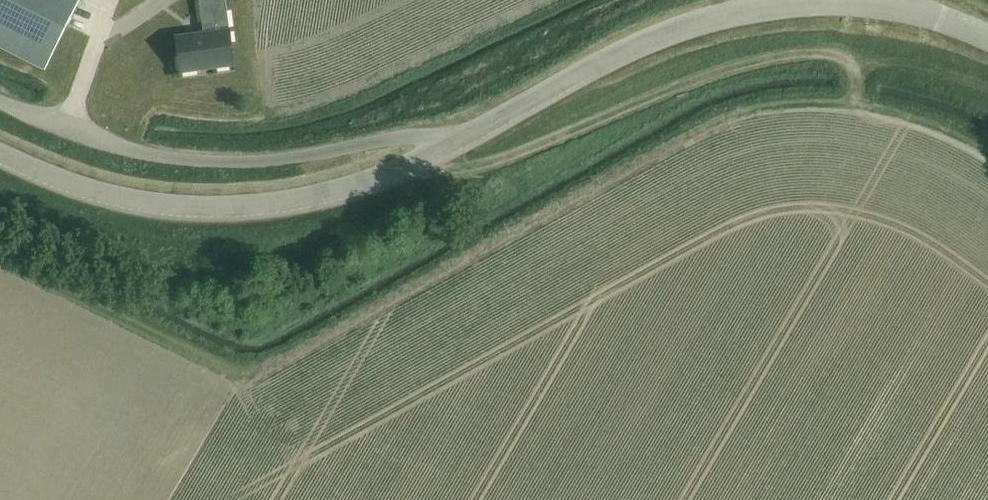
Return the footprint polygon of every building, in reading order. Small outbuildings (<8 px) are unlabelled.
[(43,68),(77,0),(0,0),(0,46),(43,68)] [(235,65),(226,0),(199,0),(204,33),(177,36),(182,73),(235,65)]
